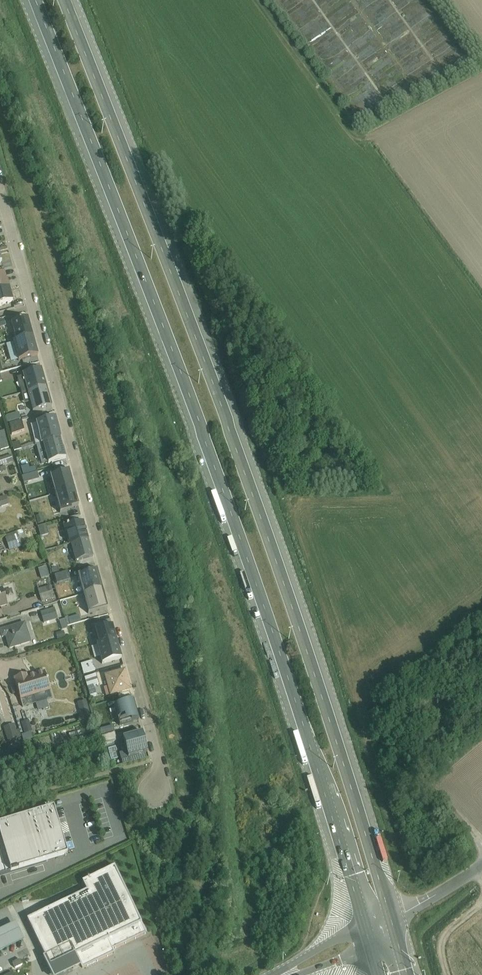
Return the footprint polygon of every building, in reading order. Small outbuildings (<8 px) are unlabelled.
[(426,48),(444,72),(468,53),(450,30),(426,48)] [(11,302),(8,288),(0,290),(0,305),(11,302)] [(12,325),(17,340),(32,336),(27,320),(12,325)] [(17,340),(13,342),(19,362),(38,356),(32,336),(17,340)] [(24,375),(29,392),(45,387),(39,370),(24,375)] [(29,392),(35,411),(51,406),(45,387),(29,392)] [(18,414),(6,418),(8,425),(21,422),(18,414)] [(54,419),(36,424),(41,442),(45,441),(59,437),(54,419)] [(45,441),(50,460),(65,456),(59,437),(45,441)] [(0,458),(0,464),(13,460),(11,454),(0,458)] [(17,460),(22,474),(31,471),(26,457),(17,460)] [(52,475),(57,492),(73,487),(68,471),(52,475)] [(37,472),(22,476),(24,482),(38,478),(37,472)] [(57,492),(61,507),(77,503),(73,487),(57,492)] [(65,526),(70,542),(86,537),(81,521),(65,526)] [(38,526),(41,535),(48,533),(46,524),(38,526)] [(6,536),(9,548),(26,543),(23,532),(6,536)] [(70,542),(75,559),(91,554),(86,537),(70,542)] [(45,567),(39,569),(42,578),(48,576),(45,567)] [(80,575),(85,592),(100,587),(96,570),(80,575)] [(67,572),(54,576),(56,582),(69,579),(67,572)] [(50,586),(39,590),(41,599),(53,596),(50,586)] [(85,592),(90,610),(106,605),(100,587),(85,592)] [(0,589),(0,605),(8,603),(4,588),(0,589)] [(42,613),(45,621),(57,618),(55,610),(42,613)] [(78,615),(66,618),(68,625),(80,621),(78,615)] [(0,630),(0,633),(1,638),(6,637),(9,648),(31,642),(25,622),(0,630)] [(113,624),(96,630),(100,643),(117,637),(113,624)] [(123,656),(117,637),(100,643),(98,643),(103,662),(123,656)] [(81,664),(83,673),(94,670),(92,661),(81,664)] [(125,669),(105,675),(110,695),(130,690),(125,669)] [(27,673),(13,677),(22,707),(53,698),(45,671),(28,676),(27,673)] [(96,672),(84,675),(87,685),(99,682),(96,672)] [(88,693),(96,696),(98,688),(90,685),(88,693)] [(87,699),(77,701),(80,716),(90,714),(87,699)] [(117,704),(122,723),(138,719),(133,700),(117,704)] [(27,717),(20,721),(24,732),(32,729),(27,717)] [(8,742),(20,738),(14,721),(3,725),(8,742)] [(103,735),(114,732),(112,724),(101,727),(103,735)] [(142,732),(123,737),(128,755),(147,749),(142,732)] [(0,826),(0,876),(67,856),(53,810),(0,826)] [(113,861),(107,863),(110,869),(116,867),(113,861)] [(31,925),(55,974),(66,974),(147,937),(115,870),(85,885),(91,896),(31,925)] [(16,926),(0,934),(0,957),(25,945),(16,926)] [(20,959),(13,962),(16,968),(22,965),(20,959)]
